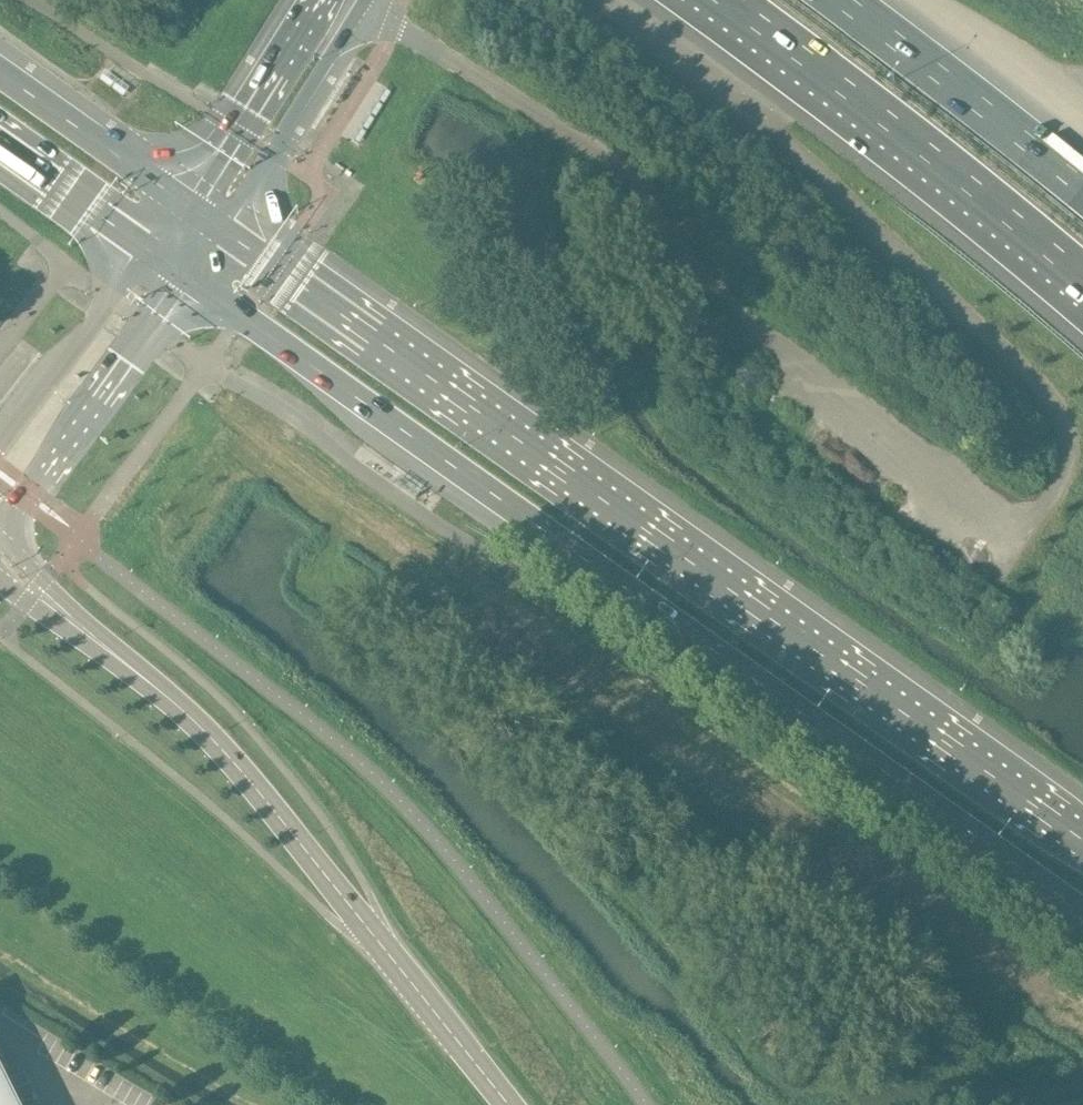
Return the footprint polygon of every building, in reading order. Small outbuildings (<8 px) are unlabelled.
[(0,1071),(0,1104),(17,1104),(0,1071)]
